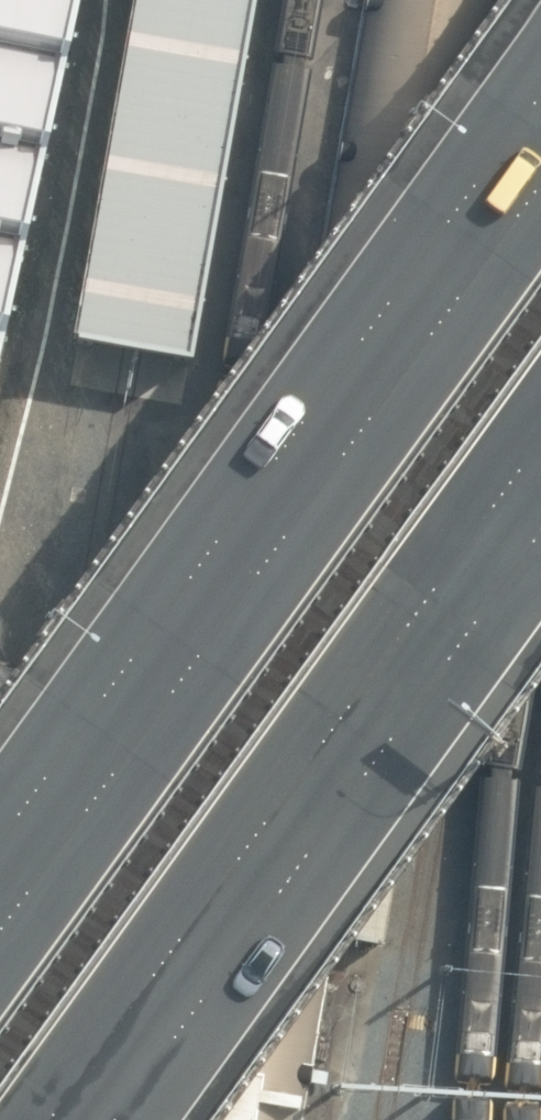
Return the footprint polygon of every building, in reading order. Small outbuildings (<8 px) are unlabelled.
[(95,0),(0,0),(0,432),(95,0)] [(68,337),(131,349),(185,358),(247,0),(128,0),(68,337)] [(162,1119),(301,1119),(505,0),(360,0),(162,1119)]
